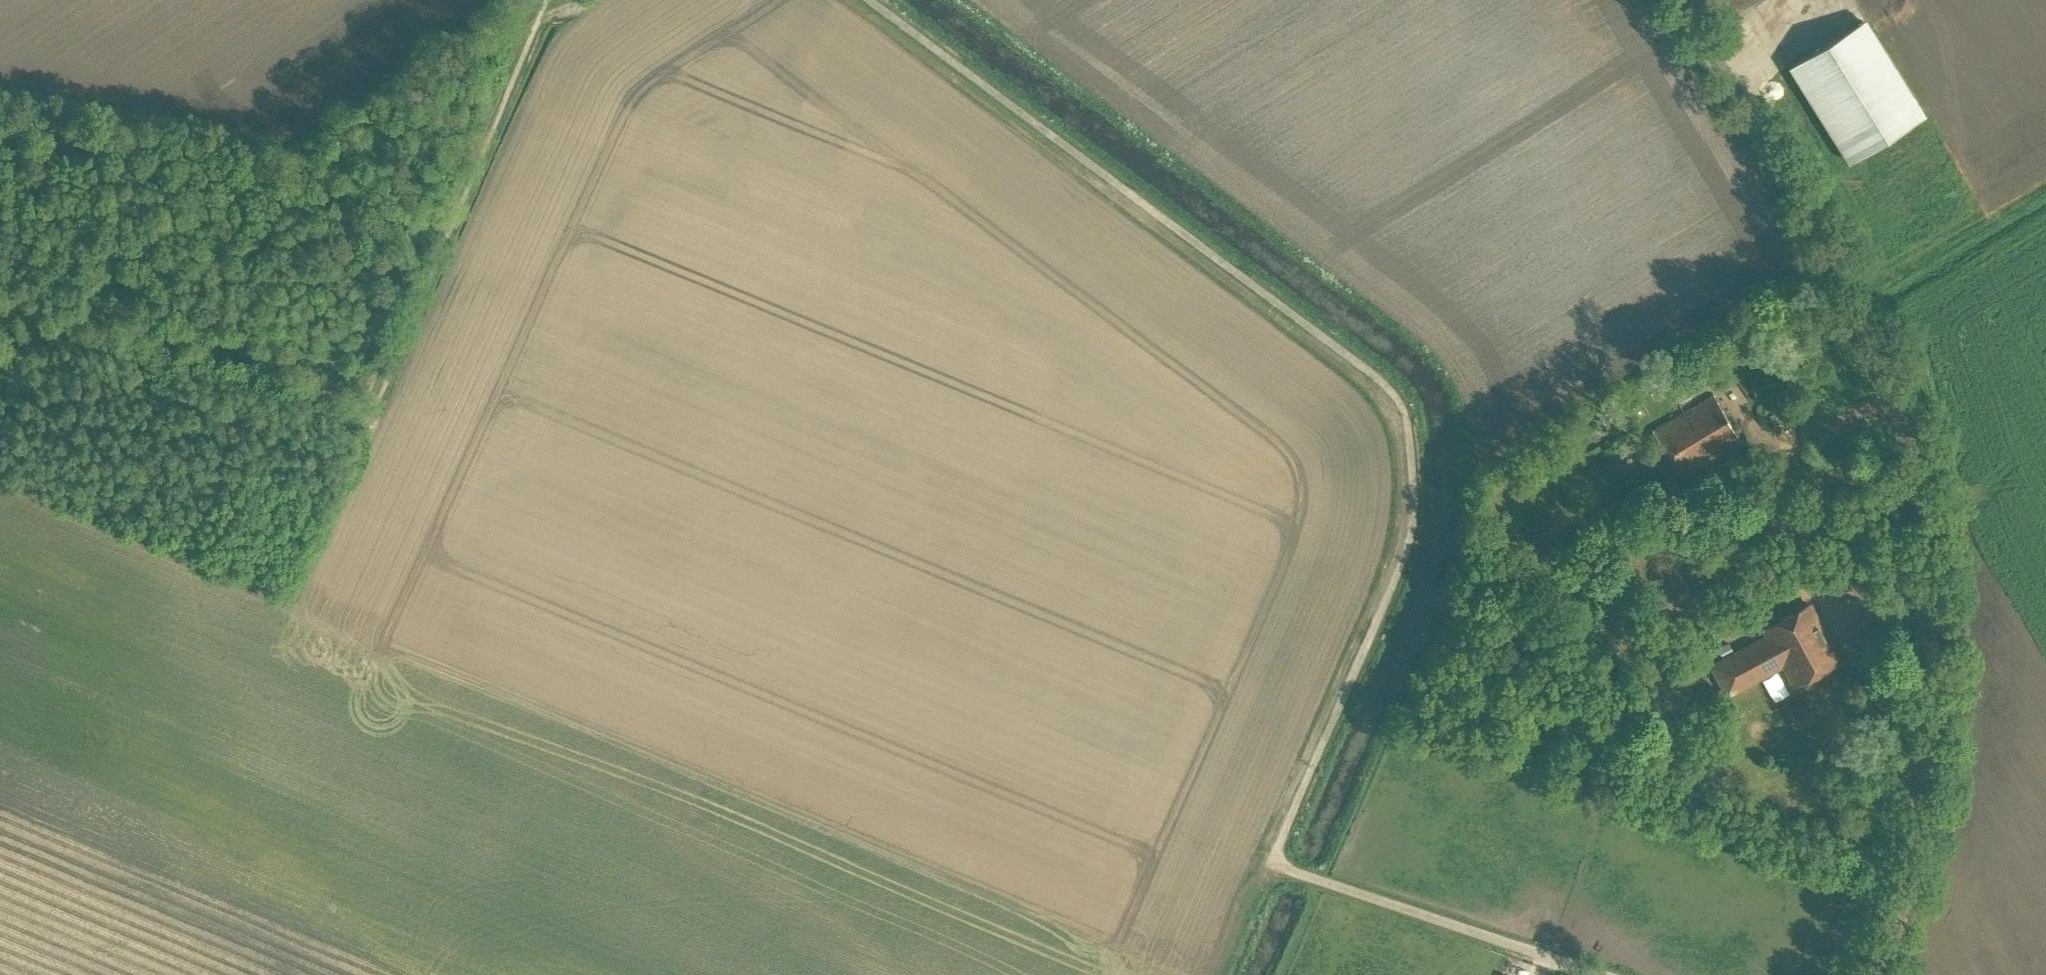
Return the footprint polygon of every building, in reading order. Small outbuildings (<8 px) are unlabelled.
[(1924,118),(1864,22),(1790,67),(1851,164),(1924,118)] [(1681,478),(1740,443),(1713,396),(1653,432),(1681,478)] [(1840,561),(1823,569),(1836,594),(1856,584),(1847,565),(1843,567),(1840,561)] [(1794,685),(1840,660),(1809,604),(1764,629),(1767,636),(1712,667),(1727,695),(1783,664),(1794,685)] [(1603,648),(1617,640),(1610,628),(1596,636),(1603,648)] [(1729,643),(1718,649),(1724,659),(1734,653),(1729,643)]
